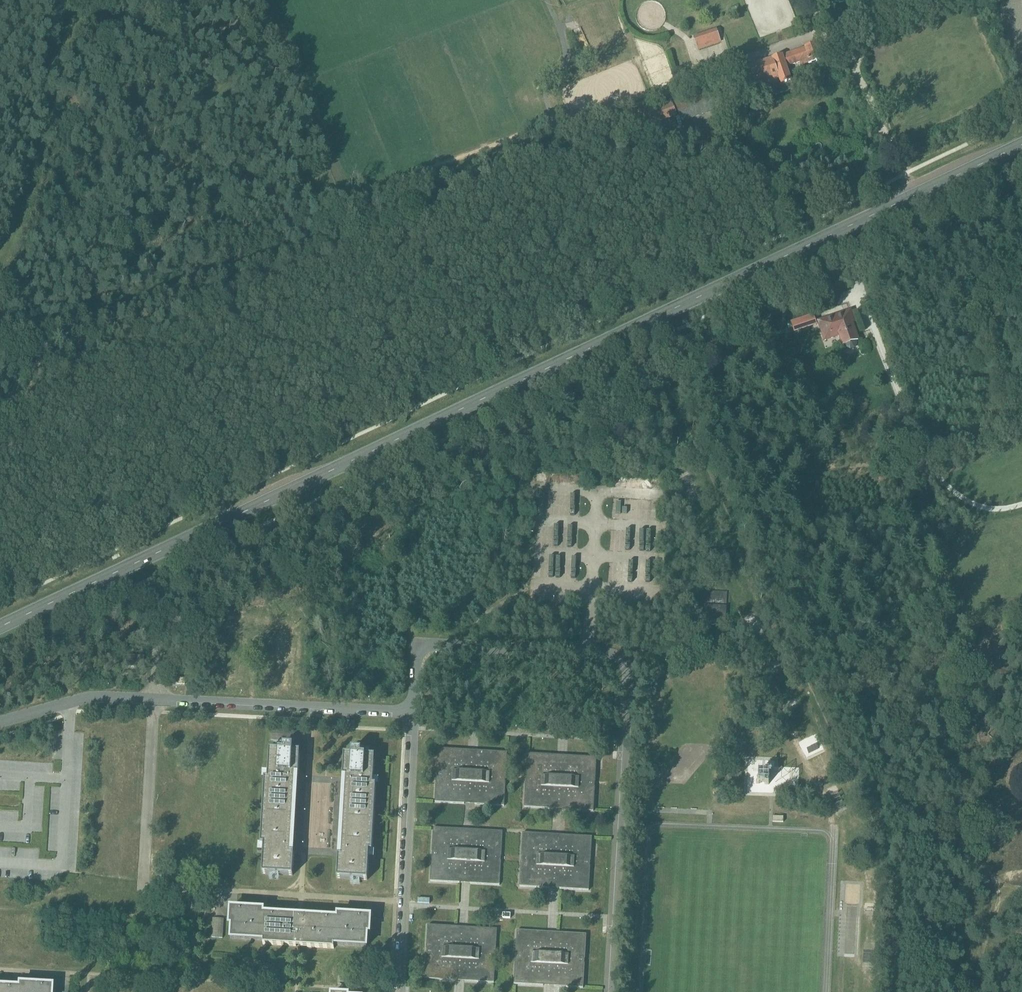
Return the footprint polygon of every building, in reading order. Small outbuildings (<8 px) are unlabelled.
[(698,50),(721,43),(715,28),(693,36),(698,50)] [(757,109),(779,102),(777,95),(793,89),(791,81),(786,67),(809,59),(810,63),(821,60),(816,45),(772,59),(732,72),(742,100),(753,97),(757,109)] [(716,86),(674,102),(682,123),(724,107),(716,86)] [(671,103),(633,119),(639,131),(644,129),(644,128),(675,115),(672,108),(673,107),(671,103)] [(851,310),(836,315),(818,321),(824,342),(840,338),(843,347),(845,346),(846,348),(851,351),(855,349),(858,344),(857,342),(859,341),(852,323),(855,322),(851,310)] [(817,325),(814,315),(795,322),(798,331),(817,325)] [(727,592),(705,591),(704,622),(726,623),(727,592)] [(144,657),(126,656),(125,667),(143,668),(144,657)] [(265,778),(261,845),(264,845),(262,874),(293,876),(294,853),(291,853),(296,774),(299,774),(300,751),(293,751),(293,746),(283,746),(283,750),(269,749),(268,779),(265,778)] [(362,751),(352,750),(351,755),(344,754),(343,777),(346,777),(341,856),(338,856),(337,878),(368,880),(369,851),(372,851),(376,785),(373,785),(375,756),(361,755),(362,751)] [(305,915),(297,915),(274,913),(269,913),(264,913),(264,909),(242,908),(242,907),(237,907),(237,908),(231,907),(231,913),(230,922),(230,924),(232,924),(231,938),(264,940),(263,944),(335,948),(335,945),(368,947),(369,932),(371,933),(371,930),(371,921),(372,916),(366,916),(366,915),(361,915),(339,914),(339,918),(333,917),(329,916),(329,917),(305,915)] [(0,986),(0,991),(51,991),(52,985),(46,985),(46,984),(41,984),(19,983),(18,987),(13,987),(13,986),(8,986),(0,986)]
